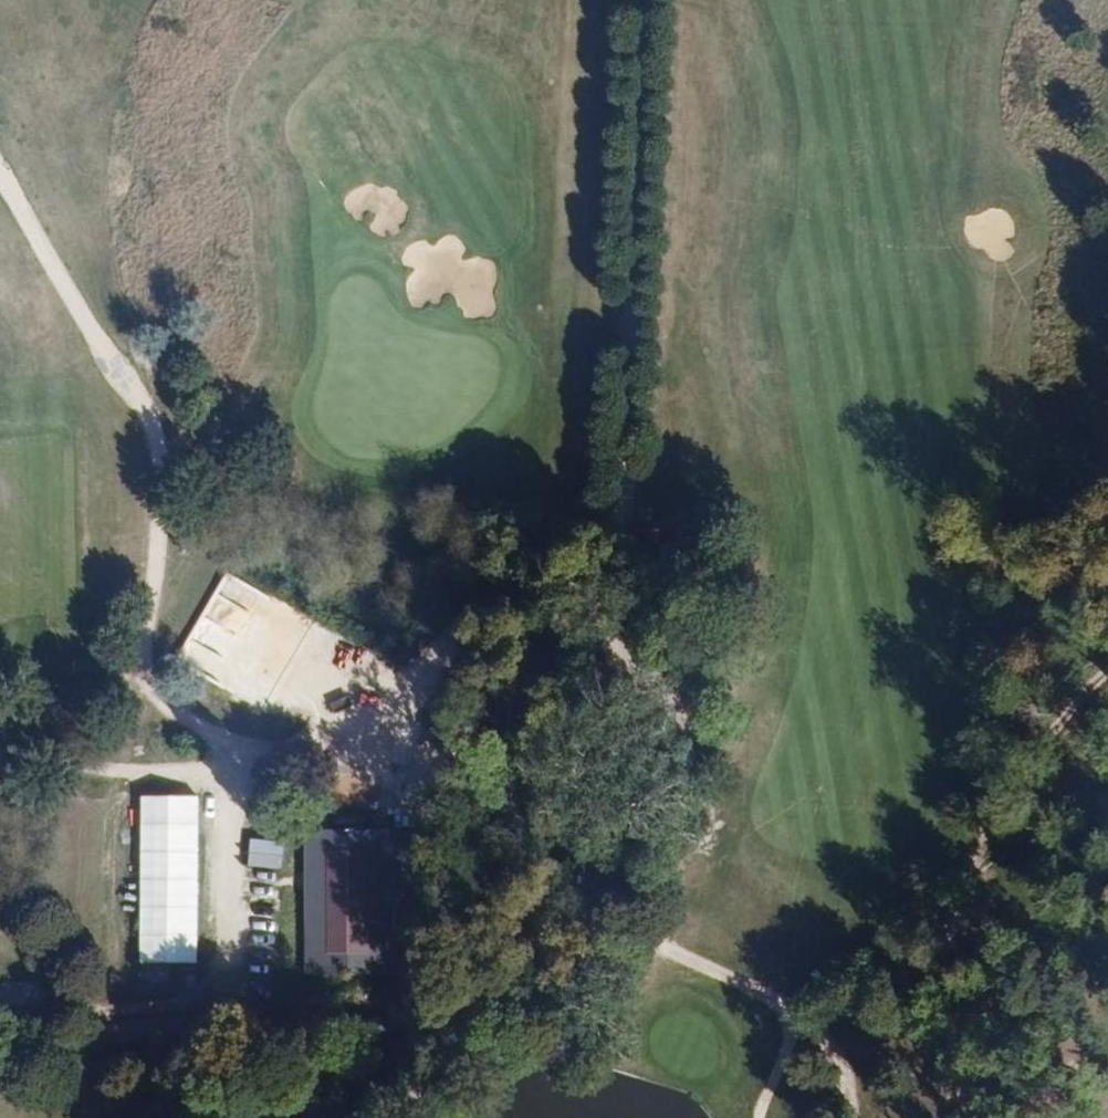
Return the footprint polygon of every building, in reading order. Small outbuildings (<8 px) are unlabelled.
[(198,799),(142,797),(141,963),(198,962),(198,799)] [(395,833),(302,834),(304,973),(396,972),(395,833)] [(281,870),(283,841),(249,839),(248,868),(281,870)] [(287,998),(285,1036),(328,1035),(330,998),(287,998)]
